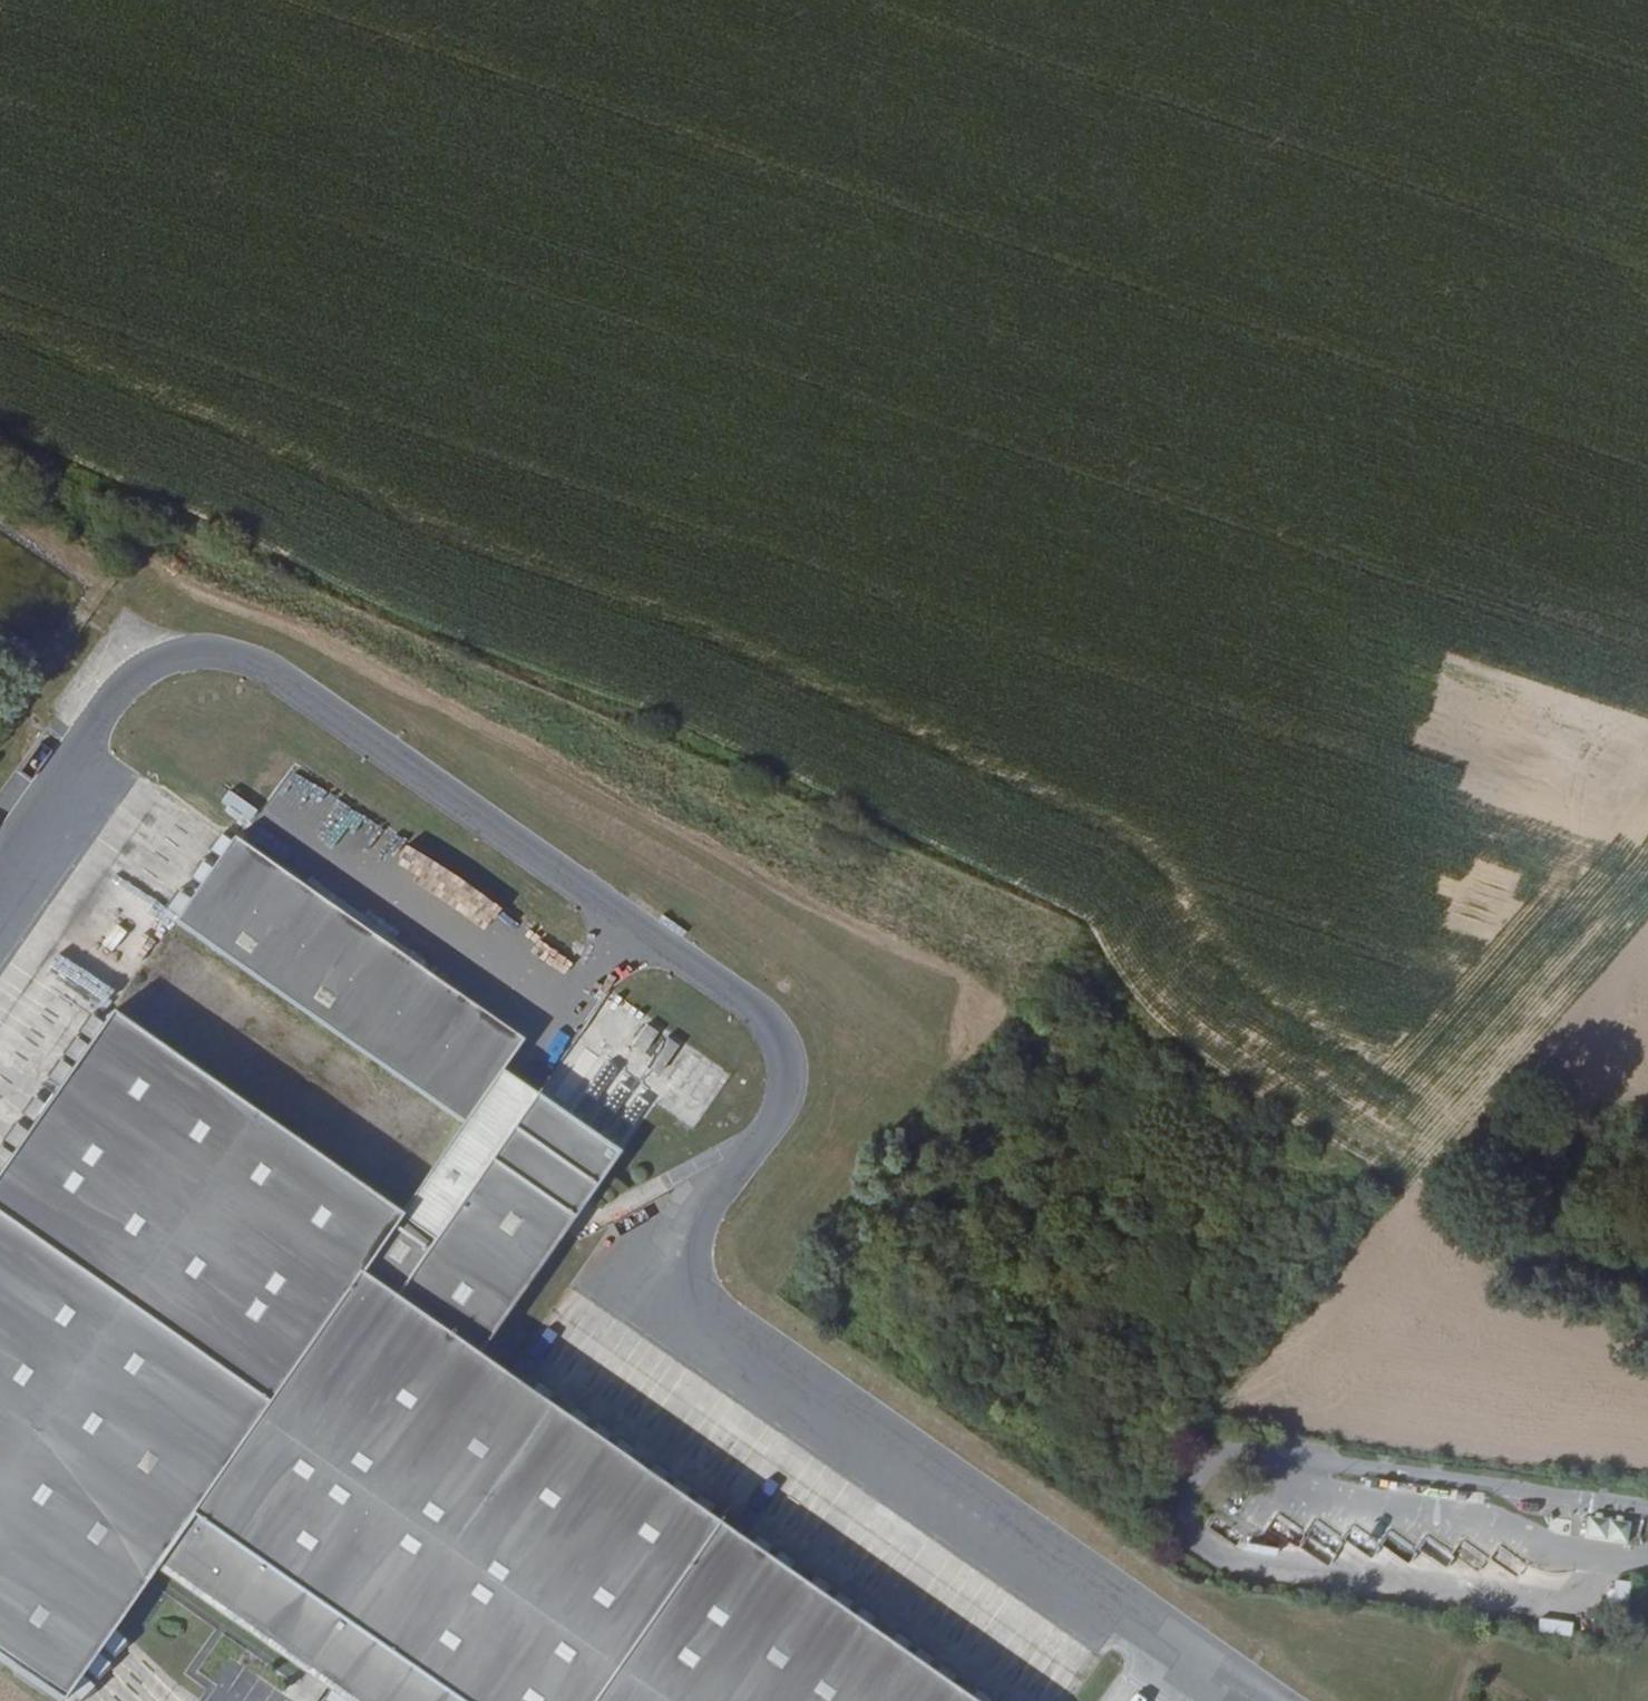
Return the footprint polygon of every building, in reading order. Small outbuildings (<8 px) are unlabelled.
[(250,816),(257,805),(229,788),(222,800),(250,816)] [(165,879),(162,884),(572,1165),(585,1145),(466,1063),(488,1033),(198,833),(176,864),(162,854),(151,869),(165,879)] [(392,887),(516,959),(540,918),(416,846),(392,887)] [(446,1349),(572,1165),(162,884),(155,895),(141,886),(130,902),(144,911),(140,917),(430,1117),(370,1203),(77,1008),(69,1019),(55,1010),(44,1027),(57,1036),(53,1042),(39,1033),(28,1049),(42,1059),(38,1065),(24,1056),(14,1071),(27,1080),(12,1102),(0,1094),(0,1117),(1,1118),(0,1120),(0,1675),(33,1697),(41,1686),(52,1696),(65,1682),(51,1670),(56,1664),(69,1676),(79,1660),(66,1647),(72,1640),(85,1652),(98,1634),(84,1624),(128,1561),(305,1682),(295,1697),(301,1700),(316,1700),(321,1694),(332,1700),(958,1700),(954,1698),(963,1685),(947,1674),(938,1687),(919,1674),(928,1661),(912,1649),(902,1663),(895,1658),(905,1644),(889,1633),(880,1647),(873,1643),(883,1629),(866,1618),(856,1632),(838,1619),(848,1605),(831,1593),(821,1608),(815,1604),(825,1589),(808,1578),(798,1592),(792,1588),(802,1573),(787,1563),(777,1577),(756,1563),(766,1549),(750,1538),(740,1552),(733,1547),(743,1533),(727,1522),(717,1536),(676,1508),(685,1493),(669,1482),(659,1496),(653,1492),(662,1478),(646,1467),(636,1481),(630,1476),(640,1463),(624,1452),(614,1466),(595,1451),(605,1439),(589,1427),(579,1441),(571,1436),(582,1422),(567,1411),(556,1425),(549,1420),(559,1407),(545,1396),(533,1410),(513,1396),(522,1384),(507,1373),(498,1385),(446,1349)] [(110,939),(82,982),(116,1004),(144,960),(110,939)] [(611,1015),(598,1036),(609,1043),(622,1022),(611,1015)] [(631,1028),(611,1057),(623,1064),(643,1036),(631,1028)] [(666,1033),(645,1064),(657,1072),(679,1042),(666,1033)] [(1586,1516),(1587,1541),(1630,1540),(1630,1516),(1586,1516)] [(1310,1533),(1335,1548),(1343,1536),(1317,1521),(1310,1533)] [(1427,1539),(1418,1554),(1473,1584),(1486,1560),(1460,1546),(1455,1555),(1427,1539)] [(986,1699),(970,1688),(961,1700),(985,1700),(986,1699)]
